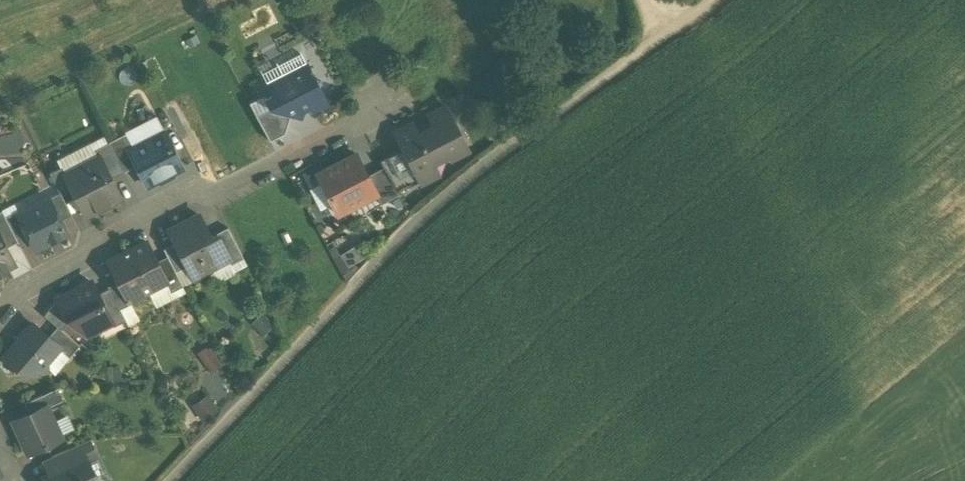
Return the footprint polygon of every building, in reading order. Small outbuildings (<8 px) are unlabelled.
[(306,64),(267,84),(274,96),(267,100),(271,107),(271,108),(291,115),(300,117),(303,110),(311,106),(313,110),(326,103),(319,89),(321,81),(314,78),(306,64)] [(271,107),(256,115),(270,142),(285,134),(291,115),(271,108),(271,107)] [(431,121),(415,129),(412,125),(395,134),(419,182),(420,184),(438,175),(433,165),(449,156),(450,159),(468,150),(446,107),(429,116),(431,121)] [(157,118),(126,134),(133,148),(164,132),(157,118)] [(133,148),(129,151),(137,166),(147,186),(182,168),(164,132),(133,148)] [(126,134),(109,142),(124,172),(137,166),(129,151),(133,148),(126,134)] [(109,142),(94,150),(97,157),(99,156),(111,179),(124,172),(109,142)] [(419,182),(403,149),(398,152),(414,184),(419,182)] [(398,152),(379,162),(383,168),(397,193),(414,184),(398,152)] [(355,154),(317,173),(338,215),(376,196),(377,195),(367,176),(355,154)] [(111,179),(99,156),(97,157),(65,173),(64,174),(72,191),(86,217),(121,199),(111,179)] [(62,167),(49,173),(59,193),(60,193),(61,196),(62,196),(72,191),(64,174),(65,173),(62,167)] [(383,168),(367,176),(377,195),(376,196),(381,205),(399,195),(397,193),(383,168)] [(59,193),(48,199),(60,221),(72,215),(62,196),(61,196),(60,193),(59,193)] [(48,199),(30,209),(32,213),(21,219),(20,219),(32,243),(36,250),(67,235),(60,221),(48,199)] [(1,211),(0,212),(0,236),(6,248),(17,242),(5,218),(1,211)] [(17,211),(5,218),(17,242),(21,249),(32,243),(20,219),(21,219),(17,211)] [(192,227),(189,221),(169,231),(175,243),(187,267),(193,278),(195,277),(196,280),(209,273),(208,270),(228,260),(230,259),(217,234),(210,237),(202,221),(192,227)] [(243,258),(228,228),(217,234),(230,259),(228,260),(230,265),(243,258)] [(8,271),(7,269),(15,265),(6,248),(0,236),(0,275),(8,271)] [(146,242),(108,262),(118,281),(128,301),(130,301),(166,282),(167,282),(157,262),(146,242)] [(175,243),(164,249),(168,256),(167,257),(175,273),(187,267),(175,243)] [(167,257),(157,262),(167,282),(166,282),(171,293),(183,287),(175,273),(167,257)] [(128,301),(118,281),(108,287),(109,289),(120,310),(131,304),(130,301),(128,301)] [(92,283),(58,300),(68,319),(69,321),(86,335),(110,323),(112,322),(98,295),(92,283)] [(109,289),(98,295),(112,322),(110,323),(113,328),(125,321),(120,310),(109,289)] [(58,300),(44,316),(57,327),(61,330),(69,321),(68,319),(58,300)] [(131,304),(120,310),(125,321),(128,327),(140,321),(131,304)] [(48,337),(33,325),(5,358),(13,365),(14,374),(46,371),(46,363),(58,348),(59,347),(48,337)] [(57,327),(48,337),(59,347),(58,348),(69,358),(79,346),(61,330),(57,327)] [(57,388),(24,403),(29,414),(46,406),(47,408),(62,401),(57,388)] [(202,416),(217,407),(209,395),(194,404),(202,416)] [(29,414),(13,421),(28,454),(61,438),(47,408),(46,406),(29,414)] [(89,439),(50,457),(57,472),(86,458),(87,460),(96,456),(89,439)] [(44,478),(45,480),(96,480),(87,460),(86,458),(57,472),(44,478)]
